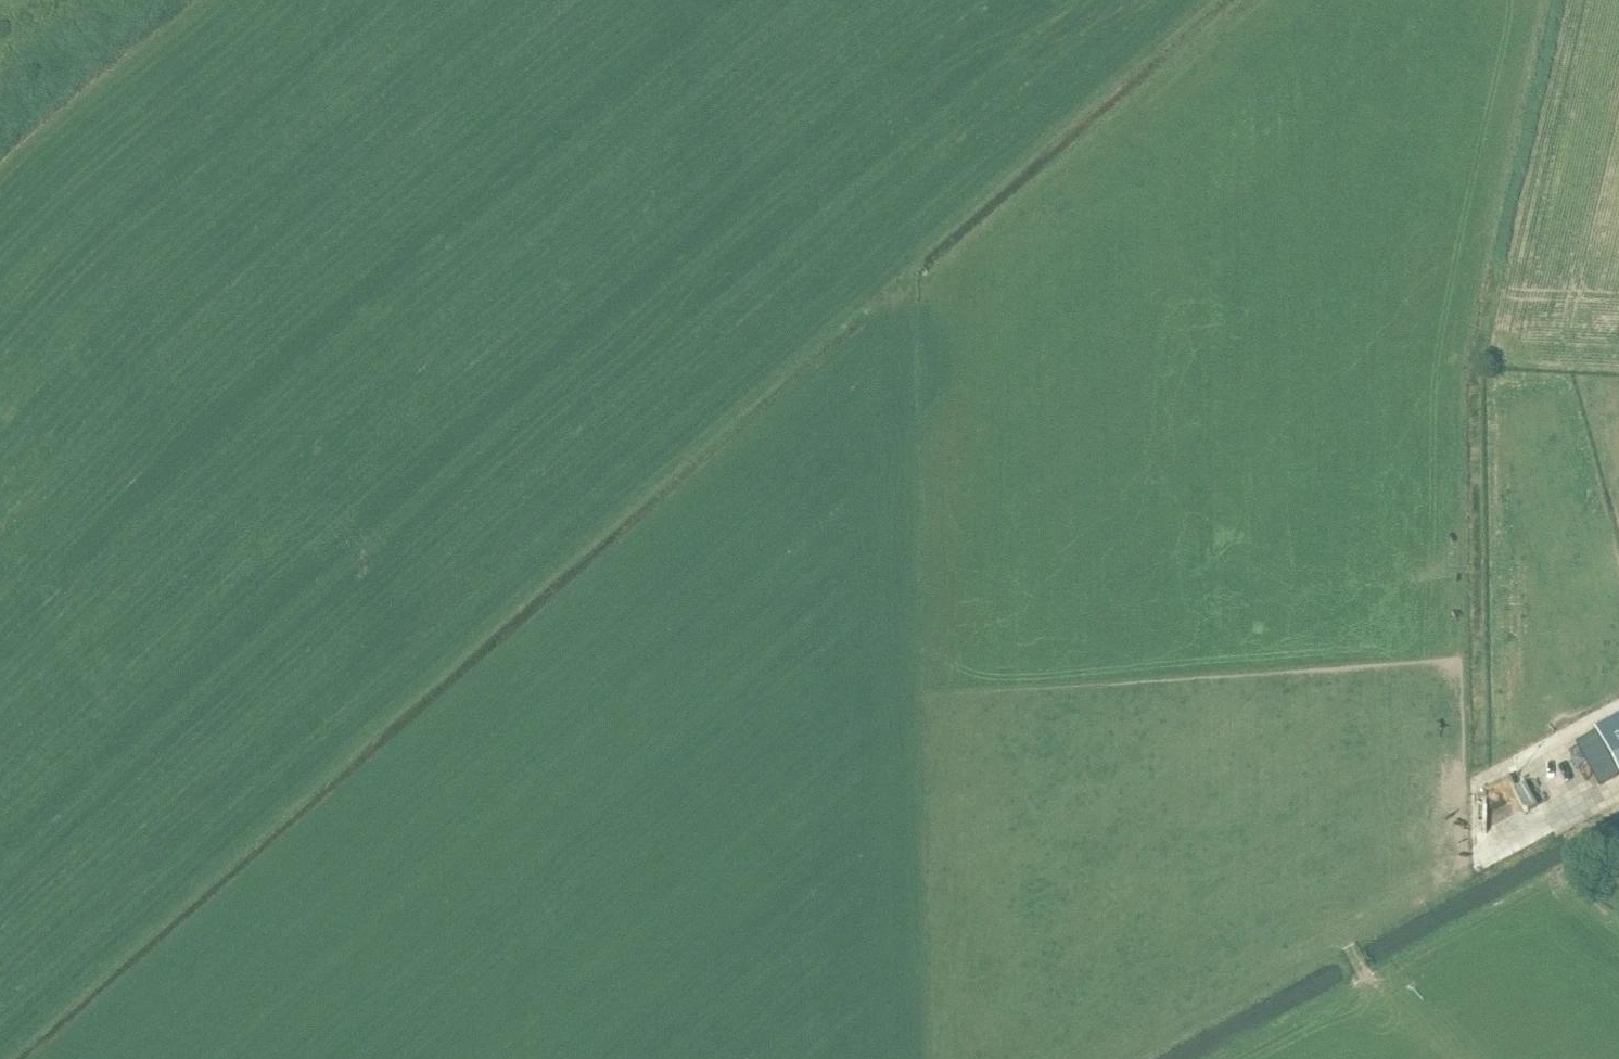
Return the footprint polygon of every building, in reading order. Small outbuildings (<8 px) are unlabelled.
[(1618,772),(1618,719),(1597,731),(1618,772)]
